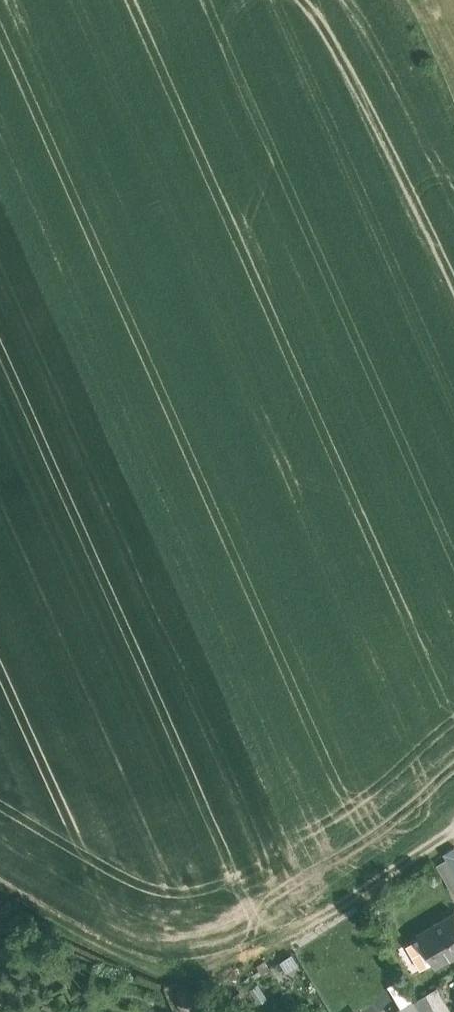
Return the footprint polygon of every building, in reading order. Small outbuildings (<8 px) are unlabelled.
[(436,858),(453,893),(453,849),(436,858)] [(418,934),(437,972),(453,964),(453,916),(418,934)]
